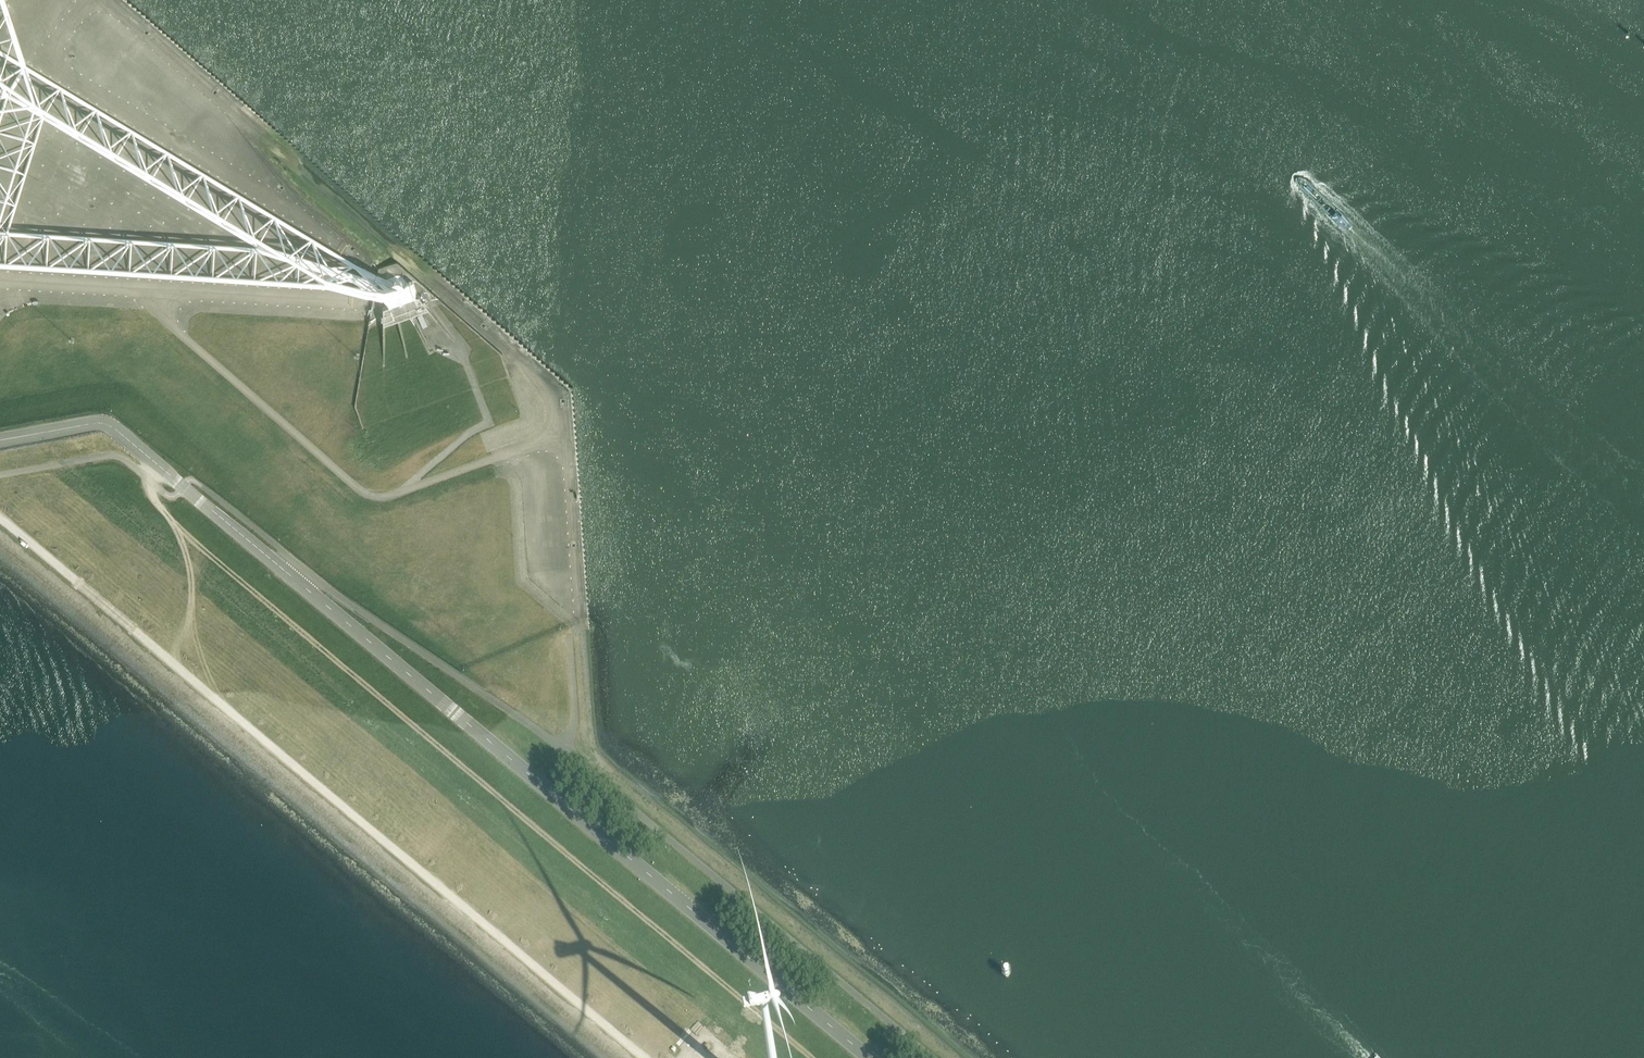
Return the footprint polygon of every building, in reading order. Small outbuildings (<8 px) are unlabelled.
[(255,284),(353,290),(385,292),(392,292),(393,289),(394,286),(395,286),(390,283),(25,65),(5,0),(0,0),(6,17),(0,26),(0,28),(6,18),(9,28),(0,35),(0,37),(9,29),(9,30),(3,52),(0,50),(0,55),(2,56),(0,63),(0,67),(3,56),(20,67),(1,69),(0,69),(0,76),(6,91),(0,88),(0,93),(1,94),(0,94),(0,98),(6,97),(0,115),(0,122),(8,97),(9,98),(19,122),(0,130),(0,131),(19,124),(14,137),(0,132),(0,134),(14,138),(10,151),(0,137),(0,139),(10,153),(9,153),(0,156),(0,158),(9,154),(5,168),(0,166),(0,167),(5,169),(0,182),(0,181),(0,190),(1,186),(13,204),(0,200),(0,201),(13,205),(0,210),(0,211),(14,206),(6,230),(0,223),(0,225),(4,230),(0,230),(0,234),(3,235),(0,236),(0,237),(5,235),(6,235),(6,247),(0,246),(0,251),(5,251),(5,263),(3,263),(0,261),(0,262),(1,263),(0,263),(0,267),(255,284)] [(417,282),(409,286),(410,287),(411,290),(411,293),(410,296),(408,299),(405,300),(402,301),(399,301),(397,300),(394,298),(393,295),(392,292),(393,289),(394,286),(395,286),(396,284),(399,283),(402,283),(405,283),(407,285),(408,284),(407,283),(404,279),(398,278),(393,280),(390,283),(387,287),(385,292),(384,293),(384,294),(384,296),(384,297),(384,299),(385,300),(387,302),(388,304),(389,305),(390,307),(421,297),(420,296),(420,295),(420,294),(420,293),(420,292),(420,290),(417,282)] [(409,286),(408,285),(407,285),(405,283),(402,283),(399,283),(396,284),(394,286),(393,289),(392,292),(393,295),(394,298),(397,300),(399,301),(402,301),(405,300),(408,299),(410,296),(411,293),(411,290),(410,287),(409,286)]
